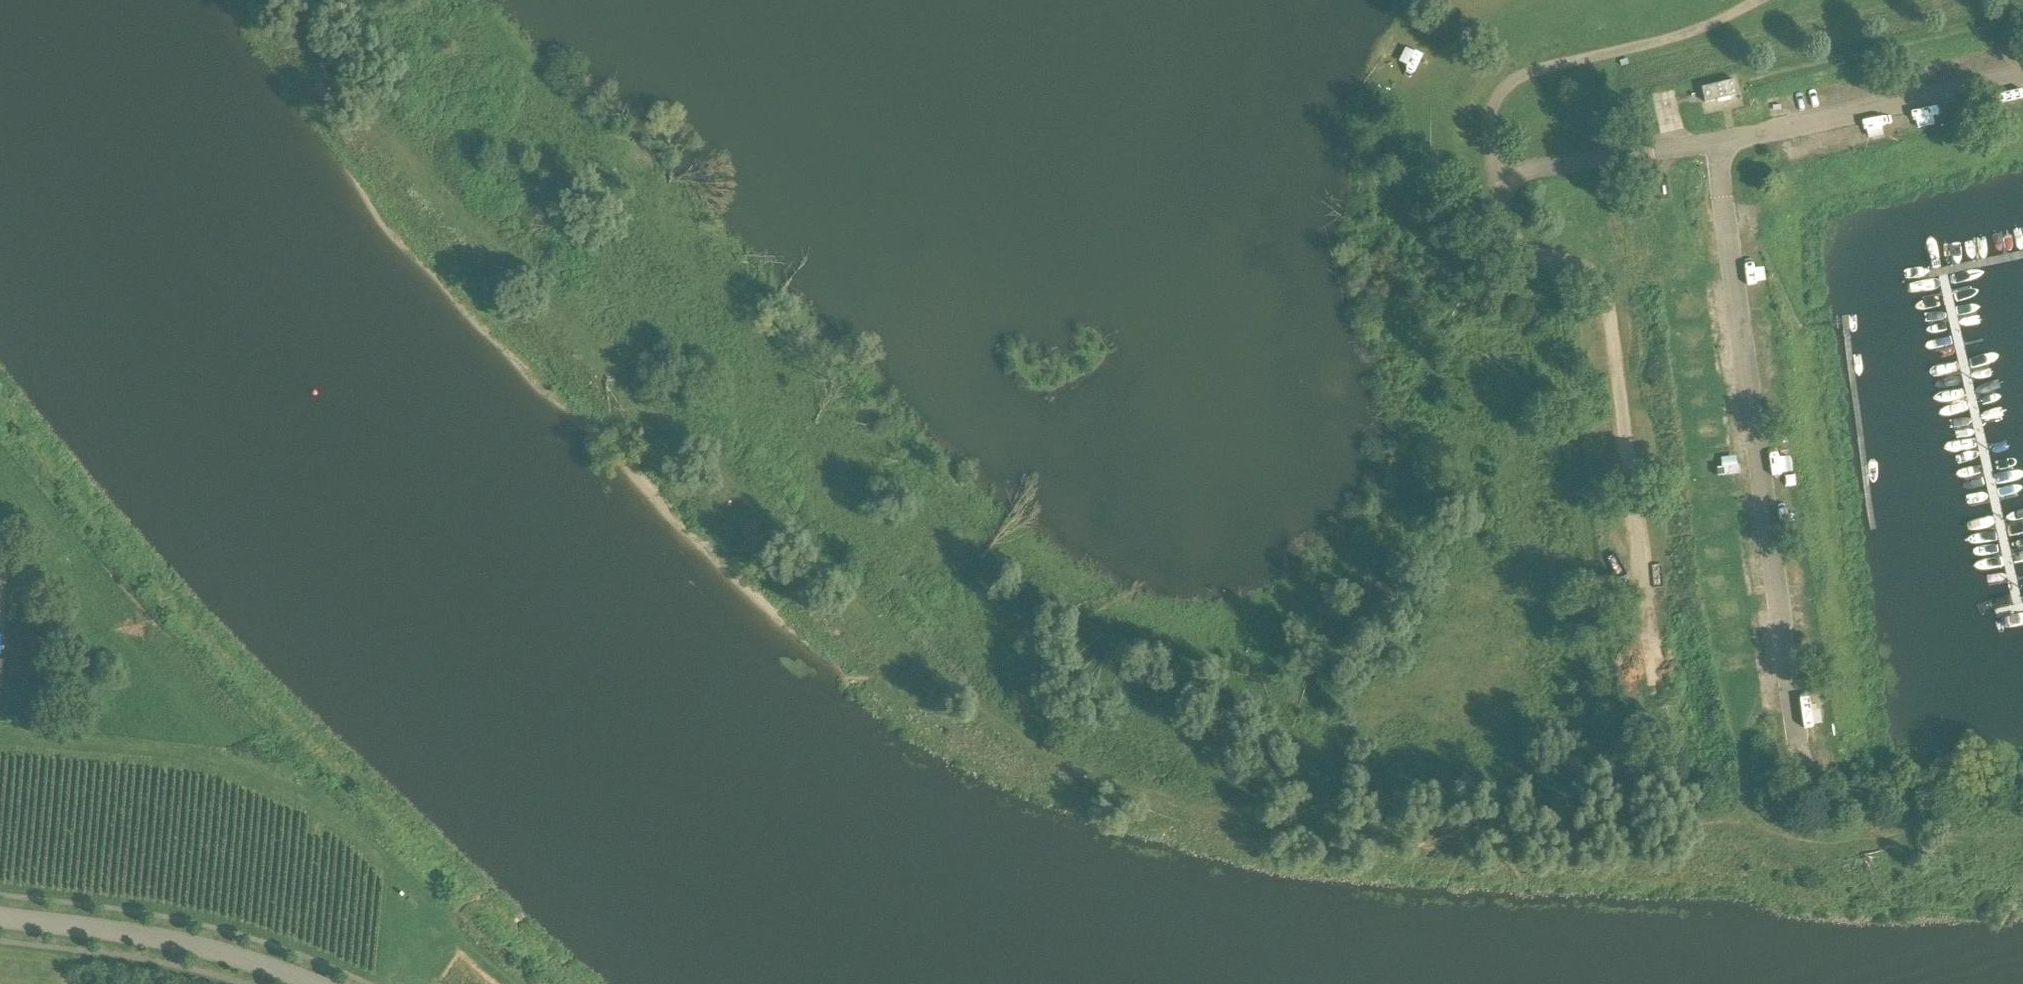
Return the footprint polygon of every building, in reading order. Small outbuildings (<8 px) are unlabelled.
[(1738,95),(1734,79),(1701,87),(1705,102),(1738,95)] [(1807,723),(1829,721),(1826,697),(1805,700),(1807,723)]
